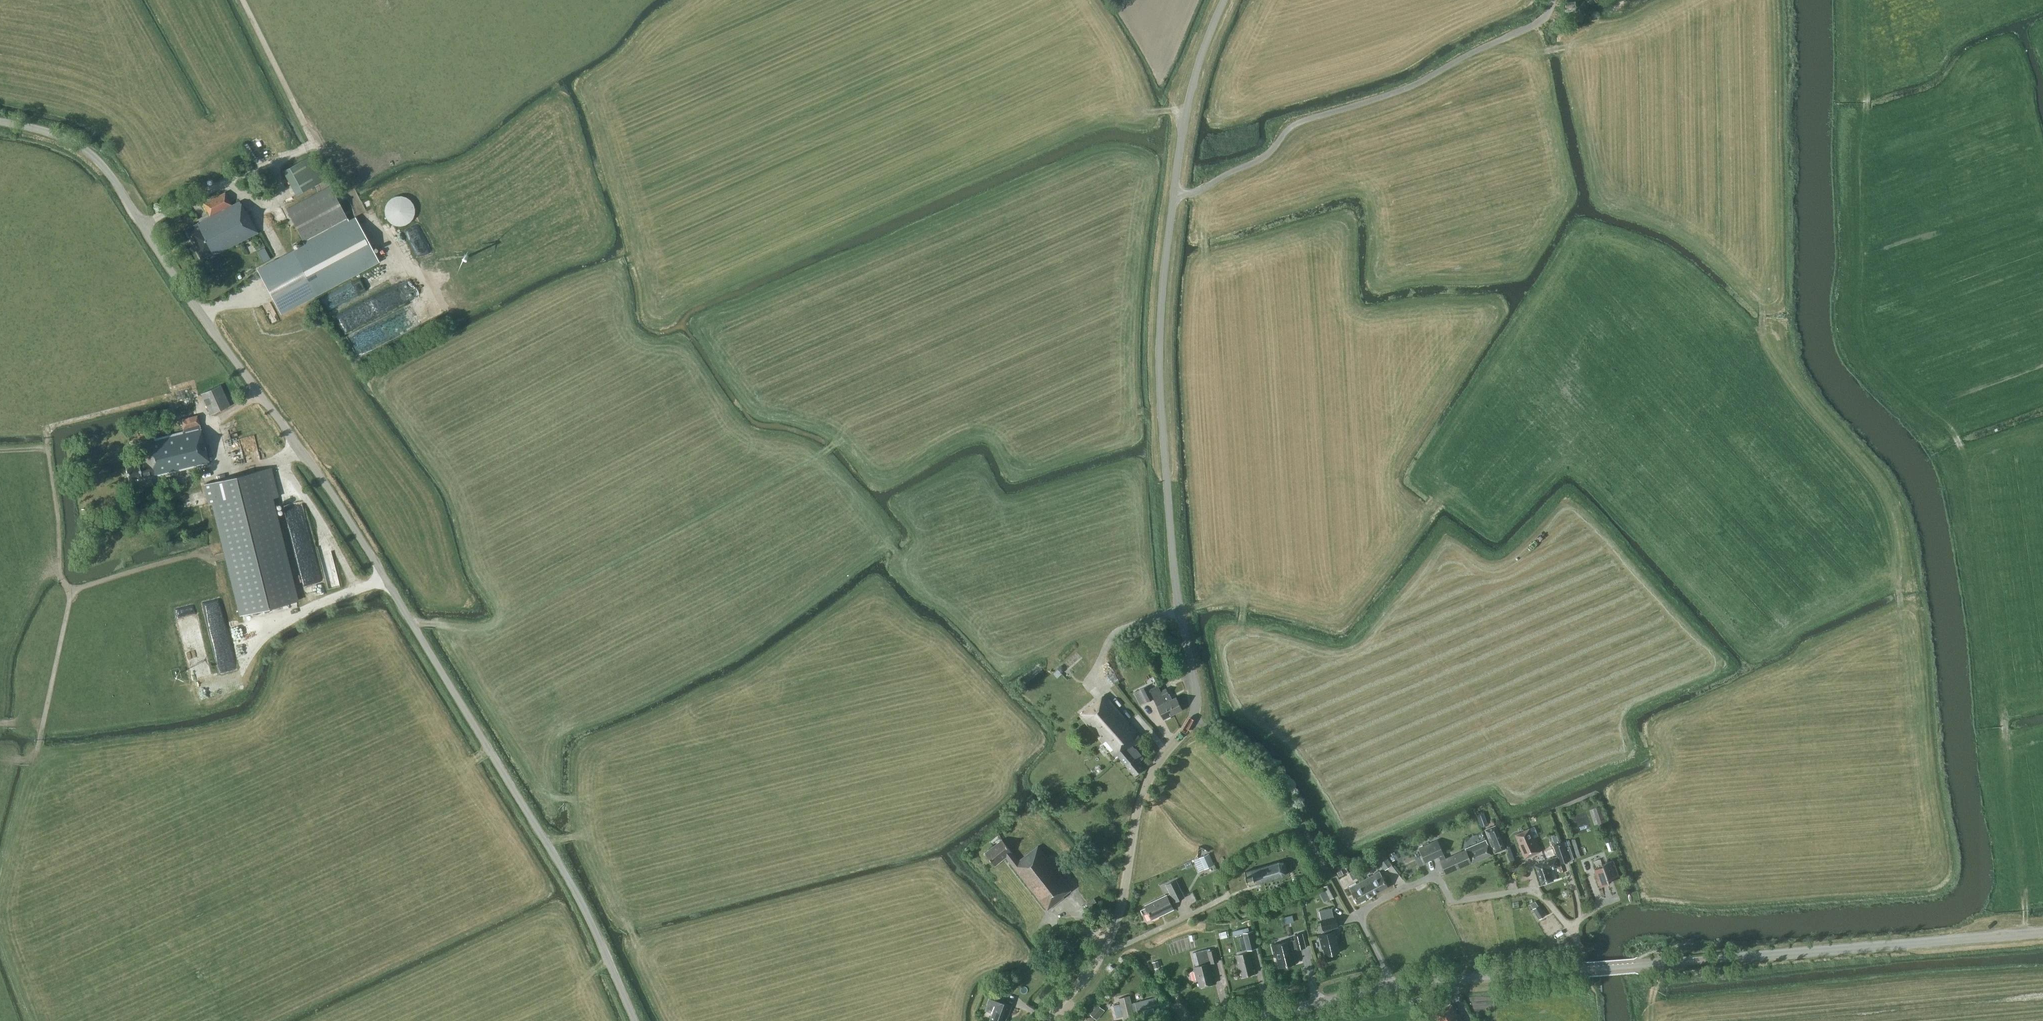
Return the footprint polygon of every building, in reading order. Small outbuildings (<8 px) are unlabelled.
[(243,155),(254,149),(248,139),(238,145),(243,155)] [(296,196),(316,185),(302,160),(282,171),(296,196)] [(304,244),(292,250),(257,269),(281,314),(317,295),(379,262),(355,217),(348,220),(330,185),(286,209),(304,244)] [(231,206),(224,193),(203,204),(210,217),(185,230),(199,259),(209,254),(211,257),(257,233),(245,210),(244,211),(239,202),(231,206)] [(402,196),(399,196),(397,196),(395,196),(394,197),(392,197),(391,198),(390,199),(388,201),(387,202),(386,204),(385,205),(385,206),(385,207),(384,208),(384,209),(384,210),(384,211),(384,212),(384,213),(385,215),(385,216),(385,217),(386,218),(387,219),(387,220),(388,221),(390,223),(391,224),(393,225),(395,225),(397,226),(398,226),(400,226),(403,226),(404,225),(405,225),(407,224),(408,224),(409,223),(410,222),(411,221),(412,219),(413,218),(414,217),(414,216),(414,214),(415,213),(415,212),(415,210),(415,209),(414,207),(414,206),(413,205),(413,204),(412,203),(411,201),(410,199),(408,198),(407,197),(405,196),(403,196),(402,196)] [(263,262),(270,258),(264,247),(257,251),(263,262)] [(374,322),(350,334),(355,344),(359,342),(355,335),(362,331),(363,333),(362,333),(367,342),(381,335),(374,322)] [(210,415),(230,406),(220,385),(200,394),(210,415)] [(155,477),(209,464),(197,416),(180,420),(183,432),(139,443),(144,462),(124,467),(128,480),(154,474),(155,477)] [(278,496),(271,468),(203,485),(208,504),(213,503),(241,615),(264,609),(265,613),(269,612),(268,608),(296,601),(271,498),(278,496)] [(221,596),(203,600),(215,655),(233,651),(223,608),(224,608),(221,596)] [(1061,665),(1070,675),(1087,661),(1078,650),(1061,665)] [(1158,686),(1172,715),(1182,710),(1176,698),(1172,700),(1168,692),(1168,693),(1166,689),(1172,686),(1169,680),(1158,686)] [(1172,715),(1158,686),(1149,690),(1147,686),(1141,689),(1147,702),(1153,699),(1157,707),(1156,707),(1163,720),(1172,715)] [(1141,739),(1120,715),(1103,694),(1079,715),(1114,758),(1117,756),(1133,775),(1142,768),(1137,762),(1142,758),(1132,746),(1141,739)] [(1478,820),(1481,827),(1486,825),(1482,813),(1477,815),(1478,820)] [(1495,825),(1484,829),(1494,854),(1505,849),(1495,825)] [(1539,852),(1531,834),(1529,828),(1514,835),(1519,845),(1525,858),(1539,852)] [(1445,858),(1437,839),(1418,848),(1425,863),(1439,857),(1440,860),(1439,860),(1446,874),(1492,854),(1485,839),(1465,848),(1465,849),(1445,858)] [(1017,861),(1010,852),(1000,840),(983,853),(993,866),(1004,857),(1046,910),(1062,897),(1061,896),(1070,889),(1036,846),(1017,861)] [(1540,885),(1554,881),(1550,870),(1561,866),(1560,864),(1569,861),(1563,842),(1553,845),(1557,856),(1533,864),(1540,885)] [(1545,860),(1555,856),(1552,848),(1542,852),(1545,860)] [(1204,870),(1214,865),(1209,853),(1198,858),(1204,870)] [(1392,865),(1385,855),(1377,860),(1385,870),(1392,865)] [(1600,885),(1608,882),(1607,878),(1618,874),(1612,859),(1601,863),(1602,865),(1594,868),(1597,877),(1596,877),(1598,883),(1599,883),(1600,885)] [(1249,886),(1282,876),(1286,874),(1286,869),(1286,865),(1283,862),(1278,861),(1244,871),(1245,875),(1247,882),(1249,886)] [(1361,875),(1367,872),(1363,864),(1357,867),(1361,875)] [(1353,880),(1361,875),(1357,867),(1348,872),(1353,880)] [(1363,879),(1372,895),(1387,886),(1378,871),(1363,879)] [(1185,897),(1176,879),(1165,885),(1169,893),(1166,895),(1144,905),(1151,919),(1173,909),(1170,904),(1174,902),(1185,897)] [(1372,895),(1363,879),(1363,880),(1362,879),(1349,887),(1351,892),(1350,892),(1357,903),(1372,895)] [(1330,899),(1337,895),(1331,882),(1323,886),(1330,899)] [(1087,912),(1097,905),(1093,899),(1083,906),(1087,912)] [(1538,905),(1536,902),(1531,904),(1533,908),(1532,909),(1539,919),(1545,915),(1539,904),(1538,905)] [(1333,915),(1331,908),(1319,911),(1320,918),(1323,930),(1324,933),(1319,935),(1322,948),(1323,948),(1325,955),(1339,952),(1334,931),(1332,932),(1331,928),(1337,926),(1334,915),(1333,915)] [(1246,950),(1258,947),(1253,930),(1242,933),(1246,950)] [(1305,947),(1302,934),(1294,936),(1295,940),(1289,941),(1272,945),(1275,957),(1276,956),(1279,967),(1295,963),(1291,949),(1297,948),(1297,949),(1305,947)] [(1213,983),(1208,964),(1218,961),(1215,949),(1207,951),(1206,949),(1195,951),(1197,960),(1199,965),(1193,967),(1196,980),(1198,980),(1199,987),(1213,983)] [(1254,973),(1248,952),(1235,955),(1238,969),(1240,969),(1242,976),(1254,973)] [(1011,1006),(1003,1002),(1005,997),(992,992),(985,1010),(992,1012),(989,1020),(991,1020),(1005,1020),(1007,1014),(1008,1014),(1011,1006)] [(1129,995),(1119,998),(1124,1020),(1134,1018),(1134,1016),(1138,1015),(1139,1020),(1161,1016),(1156,997),(1131,1004),(1129,995)] [(1452,1004),(1434,1013),(1438,1020),(1463,1020),(1459,1013),(1457,1014),(1452,1004)] [(1096,1020),(1100,1015),(1094,1009),(1089,1014),(1096,1020)]
